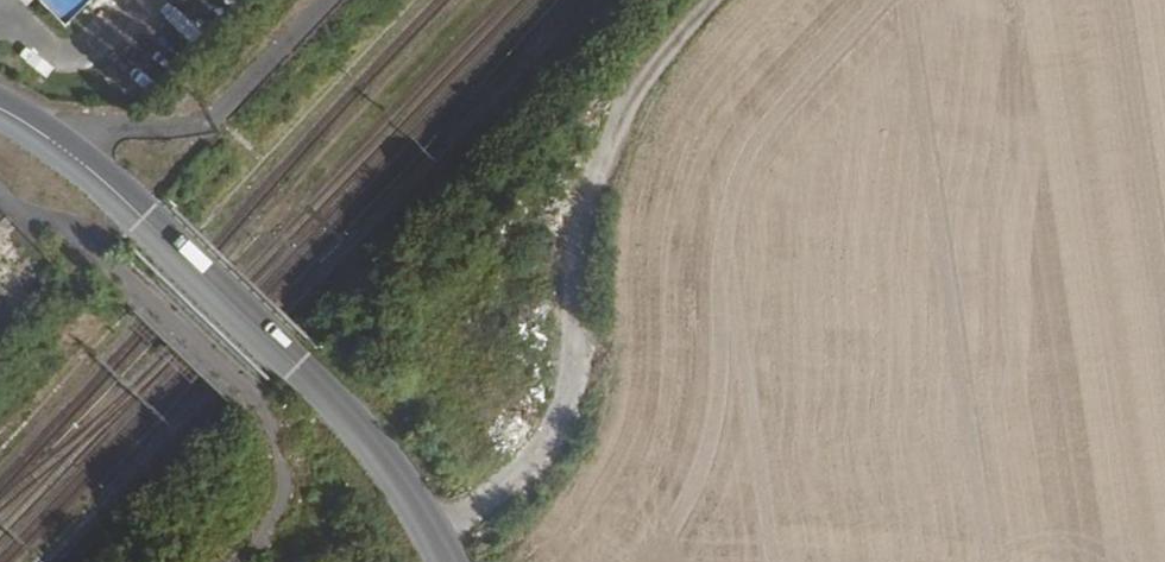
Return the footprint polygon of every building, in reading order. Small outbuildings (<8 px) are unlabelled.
[(66,19),(85,0),(46,0),(66,19)] [(153,8),(139,38),(156,45),(169,15),(153,8)]
